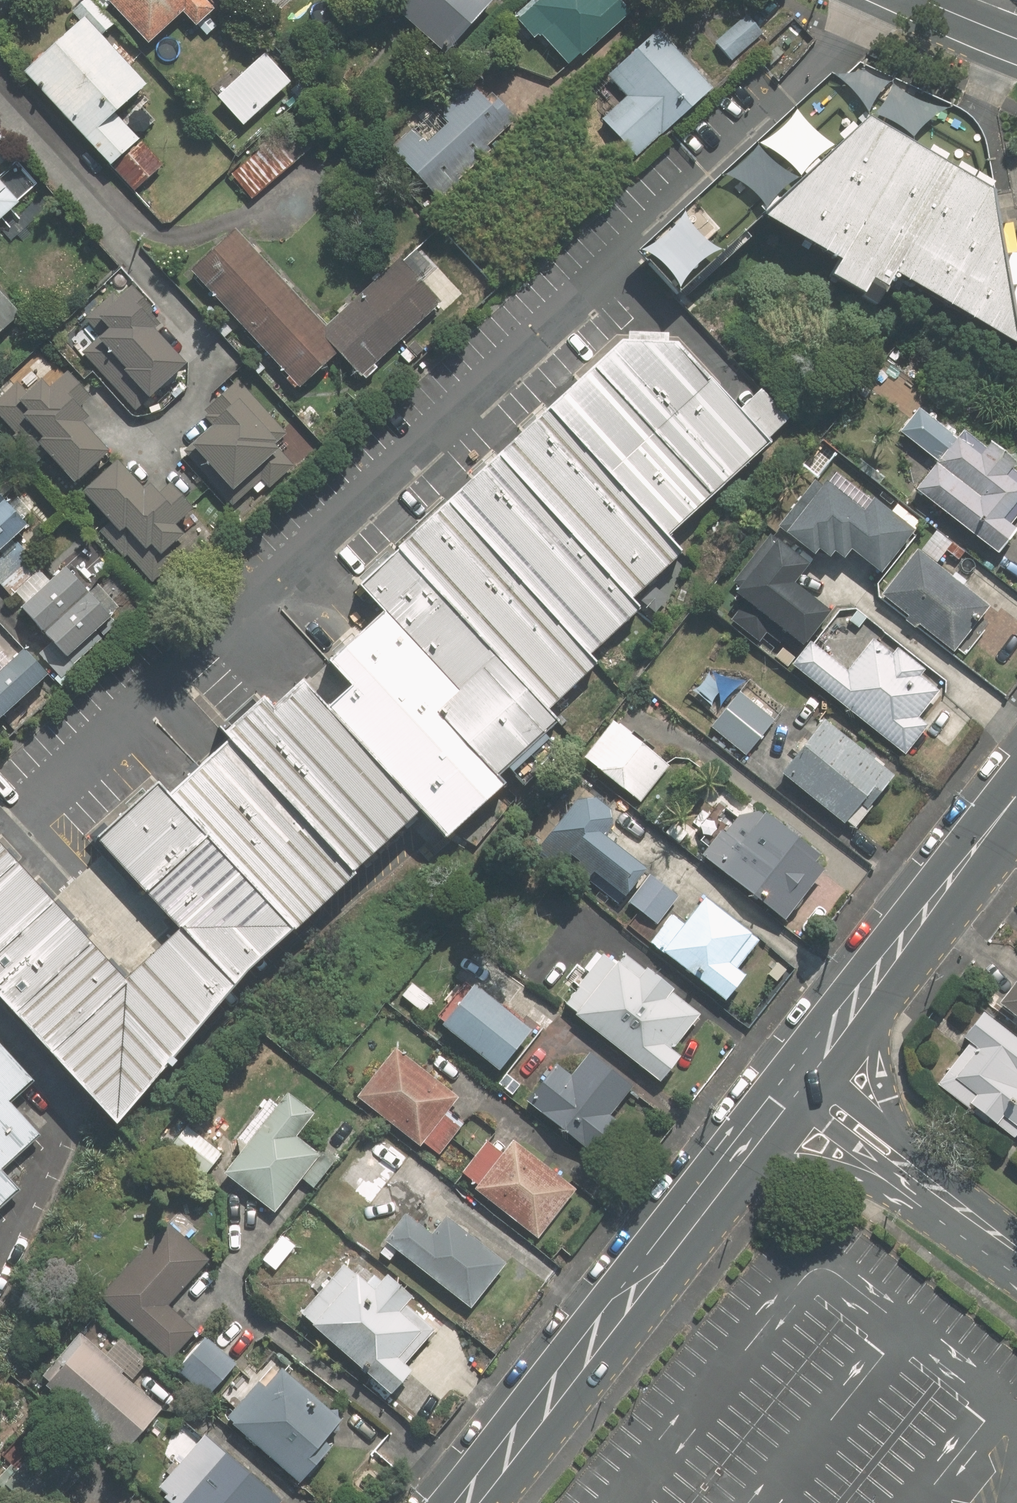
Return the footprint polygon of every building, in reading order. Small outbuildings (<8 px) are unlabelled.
[(28,66),(137,189),(166,163),(143,137),(145,136),(120,107),(151,80),(135,62),(138,59),(125,44),(119,49),(104,32),(116,21),(98,0),(81,0),(73,7),(83,18),(28,66)] [(151,40),(184,9),(199,24),(218,6),(213,0),(114,0),(151,40)] [(389,6),(439,48),(445,40),(455,49),(497,1),(497,0),(394,0),(389,6)] [(616,0),(530,0),(511,17),(532,41),(541,32),(569,63),(626,11),(616,0)] [(748,11),(716,40),(733,59),(766,29),(748,11)] [(709,82),(661,29),(608,78),(625,96),(602,118),(633,152),(709,82)] [(234,66),(212,86),(247,123),(295,79),(268,49),(241,74),(234,66)] [(514,125),(466,74),(386,147),(433,198),(514,125)] [(254,198),(328,136),(306,109),(232,171),(254,198)] [(779,209),(851,248),(841,266),(888,291),(899,272),(1016,336),(1016,275),(1000,179),(878,109),(779,209)] [(17,234),(45,209),(30,193),(39,185),(0,141),(0,220),(2,218),(17,234)] [(241,225),(195,266),(292,373),(287,378),(298,390),(343,348),(370,377),(383,365),(379,361),(447,299),(404,252),(329,321),(241,225)] [(82,323),(93,335),(82,346),(102,366),(116,353),(155,392),(190,358),(149,316),(161,305),(137,281),(126,293),(120,287),(82,323)] [(24,308),(0,283),(0,331),(24,308)] [(641,296),(339,574),(363,600),(500,748),(553,700),(536,681),(589,632),(584,627),(635,580),(623,567),(662,531),(650,518),(756,421),(641,296)] [(933,399),(939,391),(890,352),(858,392),(901,427),(942,460),(921,488),(1001,552),(1016,532),(1016,519),(1015,518),(1016,516),(1016,467),(1015,466),(1016,464),(1016,450),(999,435),(991,446),(965,425),(959,432),(927,406),(933,399)] [(49,451),(79,480),(114,444),(87,419),(94,412),(84,402),(98,387),(74,363),(58,379),(50,371),(30,391),(19,379),(0,399),(0,412),(18,430),(13,436),(39,461),(49,451)] [(296,462),(281,446),(287,440),(283,435),(288,431),(239,377),(204,408),(217,423),(197,440),(238,485),(257,467),(272,483),(296,462)] [(156,541),(165,550),(189,527),(182,520),(201,501),(175,474),(164,484),(155,475),(151,479),(125,451),(87,488),(125,527),(130,522),(152,545),(156,541)] [(886,570),(923,521),(899,503),(896,506),(879,493),(870,504),(831,475),(823,485),(817,480),(784,524),(822,552),(827,546),(836,552),(840,547),(850,554),(855,547),(886,570)] [(57,576),(18,535),(35,519),(0,482),(0,579),(71,653),(102,624),(120,607),(74,559),(57,576)] [(969,549),(939,525),(886,591),(956,648),(992,604),(939,561),(949,548),(961,559),(969,549)] [(799,580),(816,559),(784,533),(779,539),(772,533),(732,583),(805,642),(833,607),(799,580)] [(418,823),(500,748),(363,600),(308,650),(331,675),(303,699),(418,823)] [(932,664),(904,642),(897,651),(876,634),(874,637),(865,629),(855,642),(846,634),(853,626),(842,617),(825,639),(831,643),(827,649),(813,638),(796,660),(909,750),(933,720),(923,712),(943,687),(925,673),(932,664)] [(31,643),(0,671),(0,717),(54,668),(31,643)] [(399,802),(303,699),(275,669),(146,788),(269,921),(399,802)] [(755,675),(712,724),(749,755),(791,706),(755,675)] [(793,742),(802,750),(785,771),(855,827),(899,773),(829,716),(816,732),(807,725),(793,742)] [(618,717),(587,752),(642,801),(673,766),(618,717)] [(95,1115),(216,969),(269,921),(146,788),(131,775),(75,822),(160,917),(108,966),(0,848),(0,1008),(95,1115)] [(585,791),(552,833),(628,892),(651,863),(608,830),(618,817),(613,813),(619,806),(596,788),(590,795),(585,791)] [(834,853),(774,809),(747,809),(701,851),(788,915),(834,853)] [(653,869),(630,897),(661,923),(684,895),(653,869)] [(672,915),(654,940),(731,997),(751,970),(743,965),(766,934),(709,893),(686,925),(672,915)] [(623,961),(608,949),(567,1002),(664,1078),(685,1051),(676,1044),(702,1011),(674,989),(678,983),(653,963),(651,966),(631,950),(623,961)] [(480,979),(447,1019),(502,1066),(536,1025),(480,979)] [(1004,998),(1016,1008),(1016,981),(1004,998)] [(1016,1135),(1016,1029),(986,1006),(965,1034),(982,1047),(960,1078),(979,1092),(972,1102),(1016,1135)] [(447,1112),(462,1093),(398,1044),(358,1096),(422,1145),(426,1140),(444,1154),(465,1125),(447,1112)] [(561,1059),(530,1098),(592,1149),(620,1116),(615,1112),(639,1082),(596,1046),(576,1071),(561,1059)] [(0,1065),(0,1135),(34,1107),(0,1065)] [(275,1095),(242,1136),(241,1153),(228,1169),(278,1209),(304,1176),(316,1185),(337,1159),(302,1131),(320,1109),(291,1086),(281,1100),(275,1095)] [(224,1151),(190,1123),(172,1145),(206,1173),(224,1151)] [(477,1185),(541,1238),(583,1187),(519,1135),(505,1152),(489,1139),(465,1169),(480,1181),(477,1185)] [(400,1247),(475,1305),(510,1260),(450,1213),(437,1229),(413,1210),(382,1250),(392,1258),(400,1247)] [(213,1258),(171,1219),(102,1293),(172,1359),(200,1329),(172,1302),(213,1258)] [(362,1273),(347,1259),(302,1310),(395,1391),(417,1366),(409,1359),(438,1326),(411,1302),(420,1292),(393,1268),(383,1278),(369,1265),(362,1273)] [(167,1409),(134,1378),(148,1363),(121,1337),(109,1351),(85,1329),(46,1371),(129,1449),(167,1409)] [(240,1363),(208,1333),(177,1367),(209,1396),(240,1363)] [(347,1417),(287,1363),(269,1383),(264,1378),(229,1415),(303,1482),(335,1446),(327,1439),(347,1417)] [(13,1463),(0,1478),(0,1479),(21,1499),(43,1475),(27,1460),(51,1433),(37,1420),(5,1456),(13,1463)] [(167,1467),(172,1471),(159,1486),(180,1502),(281,1502),(289,1494),(208,1427),(192,1446),(177,1434),(163,1450),(173,1459),(167,1467)]
